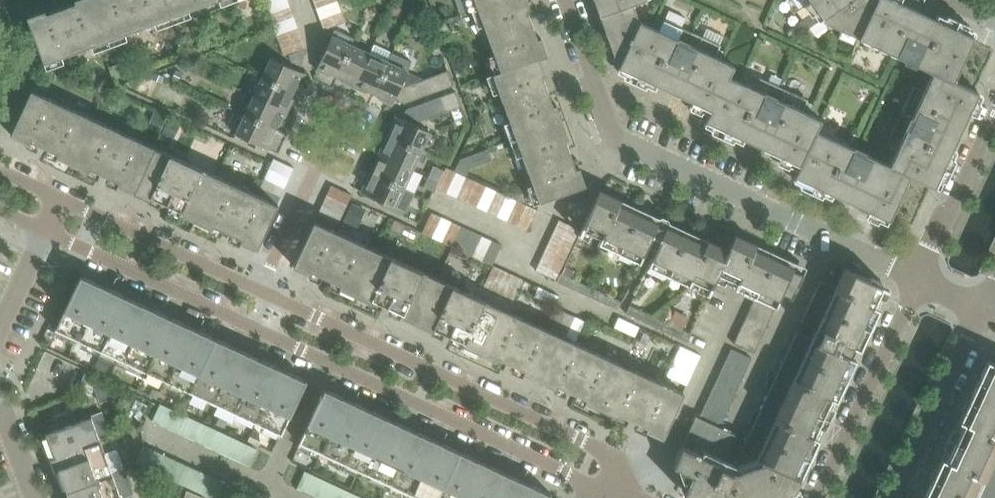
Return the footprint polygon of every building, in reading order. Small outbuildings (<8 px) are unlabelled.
[(93,0),(74,0),(75,2),(45,13),(44,9),(26,16),(43,62),(108,39),(93,0)] [(165,0),(93,0),(108,39),(171,16),(165,0)] [(171,16),(214,0),(165,0),(171,16)] [(265,3),(269,14),(289,6),(287,0),(274,0),(265,3)] [(316,9),(337,1),(336,0),(313,0),(316,9)] [(476,8),(499,0),(473,0),(476,8)] [(530,19),(526,9),(530,8),(527,0),(499,0),(476,8),(499,71),(539,58),(547,55),(540,37),(537,39),(530,19)] [(599,15),(633,3),(641,0),(594,0),(599,15)] [(822,19),(849,0),(808,0),(822,19)] [(876,0),(849,0),(822,19),(825,23),(858,38),(876,0)] [(972,39),(974,37),(895,0),(876,0),(858,38),(931,72),(953,81),(972,39)] [(337,1),(316,9),(320,19),(340,11),(337,1)] [(618,66),(639,21),(633,3),(599,15),(618,66)] [(289,6),(269,14),(272,24),(293,17),(289,6)] [(344,22),(340,11),(320,19),(324,29),(344,22)] [(293,17),(272,24),(276,35),(297,27),(293,17)] [(733,65),(721,59),(714,56),(719,45),(665,20),(660,31),(639,21),(618,66),(710,109),(726,75),(728,76),(733,65)] [(815,35),(826,27),(820,20),(809,28),(815,35)] [(297,27),(276,35),(280,45),(301,38),(297,27)] [(336,75),(350,45),(331,36),(328,42),(316,69),(330,76),(332,73),(336,75)] [(301,38),(280,45),(284,56),(305,48),(301,38)] [(353,86),(368,53),(350,45),(336,75),(343,78),(342,81),(353,86)] [(373,93),(388,62),(392,53),(374,45),(370,54),(368,53),(353,86),(366,93),(368,90),(373,93)] [(299,88),(305,74),(298,70),(270,58),(262,77),(293,91),(296,86),(299,88)] [(552,106),(549,96),(542,76),(545,75),(539,58),(499,71),(492,74),(515,138),(562,121),(556,104),(552,106)] [(453,86),(447,71),(405,86),(401,84),(407,71),(388,62),(373,93),(381,96),(380,99),(392,104),(394,99),(404,104),(453,86)] [(121,76),(117,64),(109,67),(114,79),(121,76)] [(179,81),(183,73),(173,69),(169,77),(179,81)] [(934,187),(970,110),(978,92),(953,81),(931,72),(923,90),(912,85),(885,142),(896,147),(888,165),(909,175),(934,187)] [(820,119),(808,114),(774,98),(779,87),(750,73),(745,84),(728,76),(726,75),(710,109),(705,121),(799,164),(816,131),(815,130),(820,119)] [(495,88),(491,76),(482,79),(486,91),(495,88)] [(291,97),(293,91),(262,77),(253,96),(288,112),(294,99),(291,97)] [(72,163),(93,119),(31,90),(10,134),(27,142),(29,139),(57,152),(56,156),(72,163)] [(420,151),(429,131),(416,125),(418,122),(460,107),(455,91),(406,109),(401,119),(395,115),(388,129),(392,131),(389,137),(420,151)] [(282,125),(288,112),(253,96),(244,115),(276,130),(279,123),(282,125)] [(159,134),(166,118),(154,113),(147,129),(159,134)] [(273,135),(276,130),(244,115),(235,134),(270,150),(277,136),(273,135)] [(133,192),(154,147),(93,119),(72,163),(88,171),(90,167),(118,181),(116,184),(133,192)] [(173,140),(180,125),(168,119),(161,135),(173,140)] [(576,169),(568,149),(565,139),(568,138),(562,121),(515,138),(539,202),(585,185),(579,167),(576,169)] [(909,175),(888,165),(816,131),(799,164),(794,176),(889,220),(909,175)] [(411,170),(420,151),(389,137),(386,142),(383,141),(377,154),(411,170)] [(195,220),(215,175),(154,147),(133,192),(150,199),(151,196),(180,209),(178,213),(195,220)] [(402,188),(411,170),(377,154),(371,166),(375,167),(372,174),(402,188)] [(272,163),(269,169),(289,178),(294,168),(273,159),(272,163)] [(455,173),(452,171),(445,168),(436,188),(446,193),(455,173)] [(269,169),(264,179),(284,188),(289,178),(269,169)] [(455,173),(446,193),(456,197),(466,177),(455,173)] [(394,207),(402,188),(372,174),(369,179),(366,178),(360,191),(361,192),(394,207)] [(257,249),(277,204),(215,175),(195,220),(211,228),(212,224),(241,238),(239,241),(257,249)] [(466,177),(456,197),(466,202),(475,182),(466,177)] [(279,198),(284,188),(264,179),(259,189),(279,198)] [(475,182),(466,202),(476,206),(486,187),(475,182)] [(331,185),(326,195),(346,204),(349,199),(349,198),(351,195),(349,194),(331,185)] [(486,187),(476,206),(486,211),(496,191),(486,187)] [(523,202),(528,192),(517,187),(513,197),(523,202)] [(727,250),(707,240),(599,190),(581,229),(619,247),(618,252),(639,262),(646,249),(653,252),(648,265),(669,275),(672,271),(690,280),(711,289),(716,279),(727,250)] [(496,191),(486,211),(496,216),(506,196),(496,191)] [(326,195),(321,205),(341,215),(346,204),(326,195)] [(506,196),(496,216),(507,221),(516,201),(506,196)] [(516,201),(507,221),(516,225),(526,205),(516,201)] [(337,225),(341,215),(321,205),(317,215),(337,225)] [(526,205),(516,225),(527,230),(536,211),(536,210),(530,207),(526,205)] [(431,212),(421,232),(431,237),(441,217),(431,212)] [(441,217),(431,237),(442,242),(451,222),(441,217)] [(574,239),(578,229),(558,220),(554,230),(574,239)] [(355,294),(375,250),(314,221),(293,266),(310,274),(312,270),(340,284),(339,287),(355,294)] [(451,222),(442,242),(451,246),(461,226),(451,222)] [(461,226),(451,246),(462,251),(471,231),(461,226)] [(554,230),(549,240),(569,249),(574,239),(554,230)] [(471,231),(462,251),(472,256),(481,236),(471,231)] [(775,307),(782,293),(790,297),(789,298),(791,299),(803,274),(803,273),(805,268),(735,235),(727,250),(716,279),(755,297),(765,302),(775,307)] [(481,236),(472,256),(482,260),(491,240),(481,236)] [(502,245),(491,240),(482,260),(492,265),(502,245)] [(549,240),(544,250),(564,259),(569,249),(549,240)] [(416,323),(436,278),(375,250),(355,294),(371,302),(372,299),(382,303),(401,312),(399,315),(416,323)] [(544,250),(540,260),(560,269),(564,259),(544,250)] [(540,260),(535,270),(555,280),(560,269),(540,260)] [(493,265),(483,285),(493,290),(503,270),(493,265)] [(859,348),(869,327),(864,325),(883,285),(878,283),(879,280),(870,276),(869,279),(844,267),(835,287),(820,280),(801,321),(816,328),(811,338),(796,331),(768,393),(820,417),(839,377),(845,380),(855,358),(850,356),(854,346),(859,348)] [(503,270),(493,290),(504,295),(513,275),(503,270)] [(565,285),(569,277),(560,273),(556,281),(565,285)] [(100,351),(126,296),(80,275),(55,329),(76,339),(100,351)] [(514,300),(523,279),(513,275),(504,295),(514,300)] [(574,289),(577,281),(569,277),(565,285),(574,289)] [(558,334),(436,278),(416,323),(433,331),(434,327),(463,341),(461,344),(494,359),(495,356),(505,360),(524,369),(522,372),(537,379),(558,334)] [(582,294),(586,285),(577,281),(574,289),(582,294)] [(591,298),(595,289),(586,285),(582,294),(591,298)] [(554,306),(558,296),(538,287),(534,297),(554,306)] [(600,302),(604,293),(599,291),(595,289),(591,298),(600,302)] [(608,306),(612,297),(604,293),(600,302),(608,306)] [(145,371),(171,317),(126,296),(100,351),(145,371)] [(617,310),(621,301),(612,297),(608,306),(617,310)] [(762,308),(765,302),(755,297),(752,304),(762,308)] [(772,313),(775,307),(765,302),(762,308),(772,313)] [(672,317),(670,310),(666,304),(652,315),(669,323),(672,317)] [(759,315),(762,308),(752,304),(748,310),(759,315)] [(634,318),(638,309),(629,305),(626,314),(634,318)] [(554,307),(545,327),(555,332),(564,312),(554,307)] [(769,320),(772,313),(762,308),(759,315),(769,320)] [(643,322),(647,313),(638,309),(634,318),(643,322)] [(756,322),(759,315),(748,310),(745,317),(756,322)] [(564,312),(555,332),(565,336),(575,316),(564,312)] [(652,326),(656,317),(651,315),(647,313),(643,322),(652,326)] [(766,326),(769,320),(759,315),(756,322),(766,326)] [(575,341),(585,321),(575,316),(565,336),(575,341)] [(190,392),(215,338),(171,317),(145,371),(190,392)] [(634,337),(638,326),(618,317),(614,327),(634,337)] [(660,330),(664,321),(656,317),(652,326),(660,330)] [(753,328),(756,322),(745,317),(742,323),(753,328)] [(669,334),(673,326),(664,321),(660,330),(669,334)] [(763,333),(766,326),(756,322),(753,328),(763,333)] [(749,335),(753,328),(742,323),(739,330),(749,335)] [(678,338),(682,330),(673,326),(669,334),(678,338)] [(760,340),(763,333),(753,328),(749,335),(760,340)] [(686,342),(690,334),(682,330),(678,338),(686,342)] [(746,342),(749,335),(739,330),(736,337),(746,342)] [(601,409),(621,364),(558,334),(537,379),(555,388),(557,384),(575,393),(585,397),(584,401),(601,409)] [(757,346),(760,340),(749,335),(746,342),(757,346)] [(743,348),(746,342),(736,337),(733,343),(743,348)] [(235,413),(260,359),(215,338),(190,392),(235,413)] [(754,353),(757,346),(746,342),(743,348),(754,353)] [(686,385),(700,355),(680,346),(666,376),(686,385)] [(747,368),(751,358),(731,348),(726,358),(747,368)] [(742,378),(747,368),(726,358),(721,368),(742,378)] [(281,434),(306,380),(260,359),(235,413),(257,423),(281,434)] [(991,361),(987,359),(967,400),(972,403),(937,479),(932,477),(931,478),(923,497),(922,497),(994,497),(994,363),(991,361)] [(662,437),(683,392),(621,364),(601,409),(616,416),(618,413),(628,417),(646,426),(645,429),(662,437)] [(737,388),(742,378),(721,368),(717,378),(737,388)] [(733,398),(737,388),(717,378),(712,388),(733,398)] [(112,398),(107,387),(96,391),(100,403),(112,398)] [(344,464),(369,409),(324,388),(299,443),(324,455),(344,464)] [(728,408),(733,398),(712,388),(708,398),(728,408)] [(157,399),(160,392),(152,389),(150,396),(157,399)] [(811,437),(820,417),(768,393),(734,464),(725,460),(736,435),(719,427),(699,417),(695,416),(672,464),(678,467),(685,488),(683,493),(694,497),(783,497),(781,492),(786,486),(787,485),(794,489),(810,457),(803,454),(811,437)] [(723,418),(728,408),(708,398),(703,408),(723,418)] [(258,447),(160,402),(151,420),(250,466),(258,447)] [(723,418),(703,408),(699,417),(719,427),(723,418)] [(388,485),(414,430),(369,409),(344,464),(388,485)] [(105,453),(91,416),(45,433),(53,455),(49,457),(54,470),(58,469),(66,490),(112,473),(124,468),(116,449),(105,453)] [(459,451),(414,430),(388,485),(417,497),(437,497),(459,451)] [(142,442),(133,462),(213,497),(226,497),(233,483),(142,442)] [(504,472),(459,451),(437,497),(492,497),(504,472)] [(304,469),(296,488),(319,497),(366,497),(304,469)] [(550,493),(504,472),(492,497),(548,497),(550,493)] [(112,473),(66,490),(69,497),(121,497),(112,473)]
